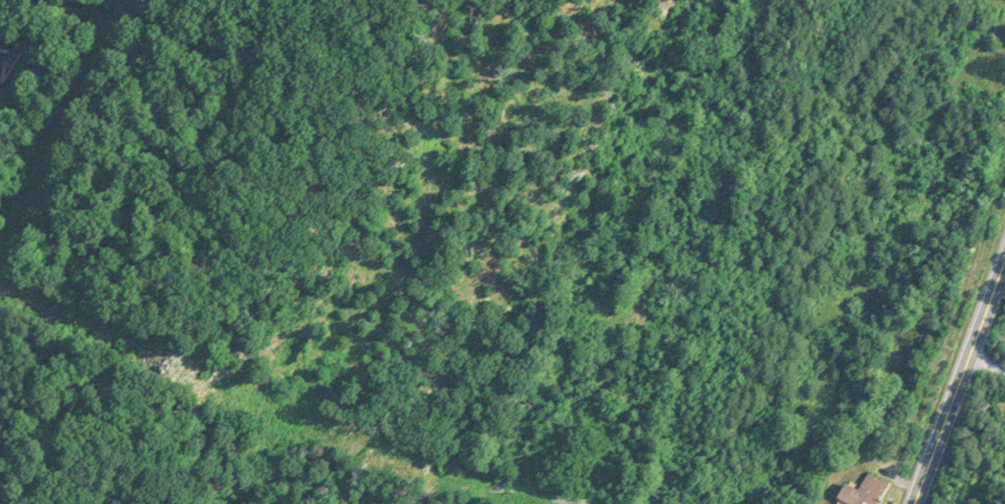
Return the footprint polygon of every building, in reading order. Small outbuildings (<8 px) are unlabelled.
[(13,38),(26,39),(25,55),(12,54),(13,38)] [(836,496),(848,503),(847,503),(873,503),(886,480),(867,470),(858,487),(845,480),(836,496)]
